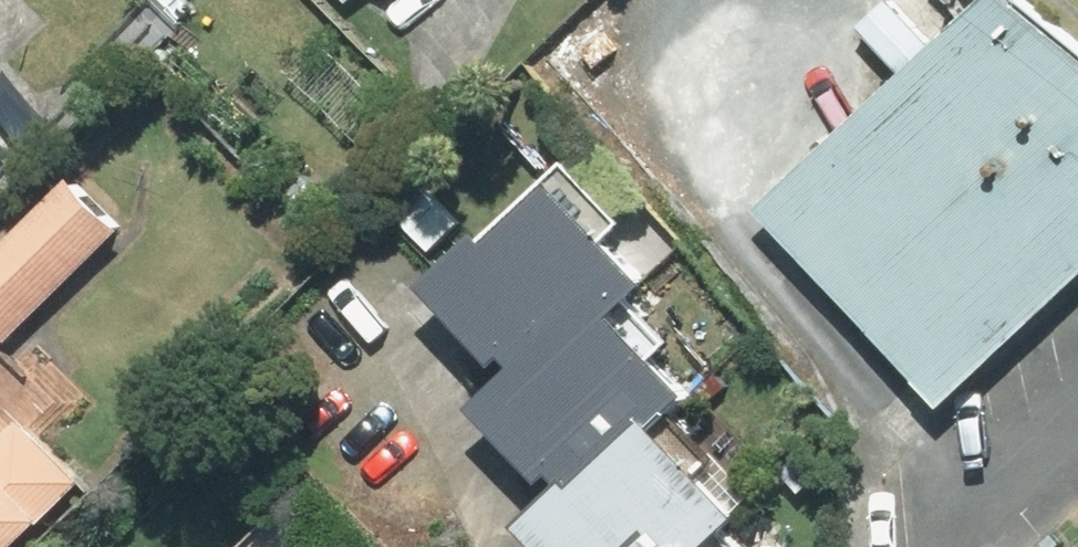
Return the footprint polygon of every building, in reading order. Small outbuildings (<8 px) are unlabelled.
[(985,0),(750,222),(935,421),(1077,282),(1077,82),(985,0)] [(620,299),(634,284),(594,241),(613,223),(556,162),(473,238),(468,232),(409,285),(483,365),(494,355),(507,369),(463,409),(480,426),(620,299)] [(668,404),(671,398),(637,362),(657,343),(620,299),(480,426),(531,481),(545,469),(555,481),(562,488),(635,421),(641,428),(668,404)] [(507,526),(527,546),(697,546),(712,532),(753,495),(668,404),(641,428),(635,421),(562,488),(555,481),(507,526)] [(89,505),(21,434),(0,453),(0,546),(44,546),(89,505)] [(712,532),(697,546),(726,546),(712,532)]
